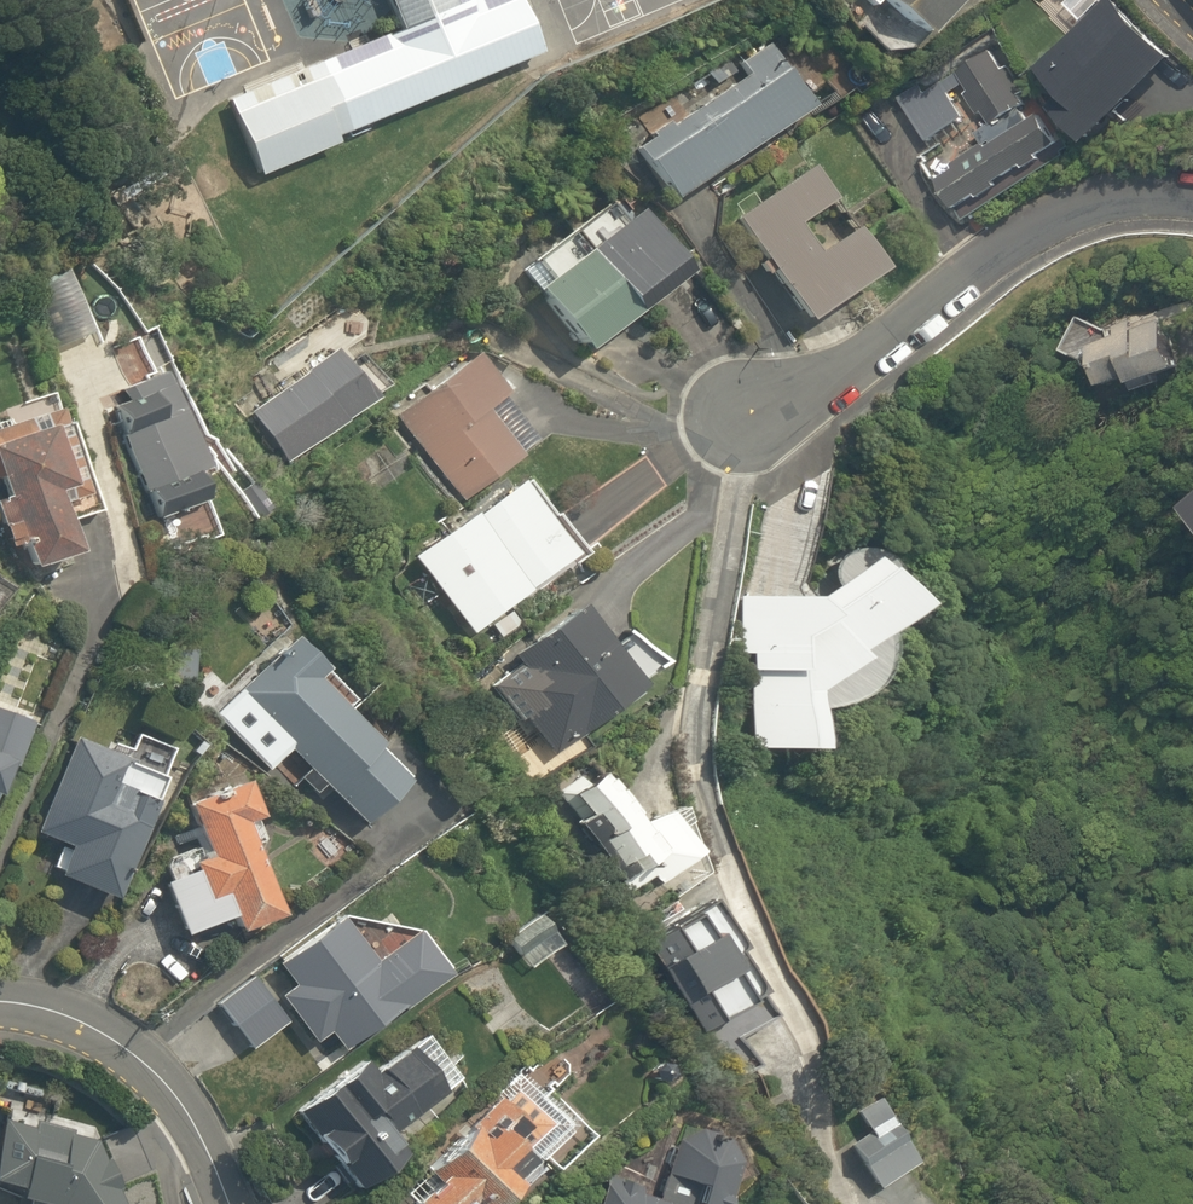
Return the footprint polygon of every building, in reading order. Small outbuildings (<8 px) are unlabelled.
[(397,29),(224,99),(256,175),(334,143),(331,136),(537,52),(515,0),(385,0),(397,29)] [(966,0),(855,0),(873,16),(859,31),(903,70),(966,0)] [(1179,67),(1103,0),(1095,0),(1032,72),(1069,106),(1054,123),(1097,161),(1179,67)] [(960,224),(1064,157),(988,39),(896,98),(928,147),(916,154),(960,224)] [(810,119),(762,47),(738,63),(747,77),(629,155),(668,214),(810,119)] [(814,174),(736,225),(806,332),(884,282),(853,234),(818,257),(797,226),(833,203),(814,174)] [(690,282),(625,194),(515,276),(581,364),(690,282)] [(88,274),(38,291),(59,352),(109,336),(88,274)] [(1173,322),(1113,336),(1073,321),(1060,357),(1097,371),(1105,406),(1141,398),(1142,403),(1189,392),(1173,322)] [(355,345),(251,410),(283,462),(387,397),(355,345)] [(518,393),(485,348),(396,413),(462,505),(542,446),(508,400),(518,393)] [(169,377),(109,403),(158,518),(218,492),(169,377)] [(5,475),(11,494),(0,497),(0,513),(11,547),(26,542),(34,566),(84,550),(75,522),(97,515),(65,413),(0,434),(0,477),(5,475)] [(472,636),(489,624),(497,636),(522,619),(513,607),(584,557),(526,476),(414,555),(472,636)] [(180,522),(147,531),(155,555),(187,545),(180,522)] [(866,564),(812,599),(740,594),(736,655),(750,656),(744,759),(801,762),(804,722),(807,723),(810,724),(814,724),(817,725),(820,725),(824,725),(827,724),(830,724),(834,723),(837,722),(840,721),(843,720),(846,718),(849,717),(852,715),(855,713),(857,711),(860,708),(862,706),(864,703),(866,701),(867,698),(869,695),(870,692),(872,688),(873,685),(873,682),(874,679),(874,675),(875,672),(874,669),(874,665),(874,662),(873,659),(872,655),(909,632),(866,564)] [(554,755),(667,667),(628,636),(615,646),(586,609),(486,687),(515,724),(524,717),(554,755)] [(362,702),(301,634),(211,714),(262,771),(291,745),(309,765),(298,775),(317,796),(327,787),(365,829),(418,781),(353,709),(362,702)] [(30,720),(0,707),(0,795),(30,720)] [(120,901),(174,775),(184,752),(137,732),(125,762),(72,739),(34,829),(72,846),(60,875),(120,901)] [(613,771),(571,802),(628,880),(646,867),(660,886),(702,855),(668,808),(650,821),(613,771)] [(211,856),(165,870),(185,934),(235,919),(239,932),(286,917),(256,820),(266,817),(256,783),(194,802),(211,856)] [(552,921),(530,893),(486,927),(509,955),(513,952),(547,925),(552,921)] [(744,1039),(780,1018),(715,907),(647,947),(728,1085),(760,1066),(744,1039)] [(420,926),(348,916),(278,965),(294,987),(280,998),(314,1046),(330,1035),(341,1050),(452,971),(420,926)] [(564,948),(547,925),(513,952),(531,974),(564,948)] [(274,998),(251,970),(213,1002),(236,1029),(274,998)] [(374,1075),(361,1060),(297,1114),(357,1187),(407,1146),(395,1132),(461,1078),(424,1033),(374,1075)] [(476,1121),(406,1189),(420,1203),(513,1203),(533,1185),(511,1162),(522,1152),(535,1164),(544,1155),(560,1172),(598,1134),(532,1067),(476,1121)] [(923,1162),(876,1086),(852,1100),(871,1131),(850,1144),(879,1189),(923,1162)] [(97,1132),(6,1115),(0,1148),(0,1181),(26,1186),(22,1203),(133,1203),(97,1132)] [(740,1155),(679,1136),(660,1194),(606,1176),(598,1203),(725,1203),(740,1155)] [(350,1203),(378,1203),(374,1194),(350,1203)]
